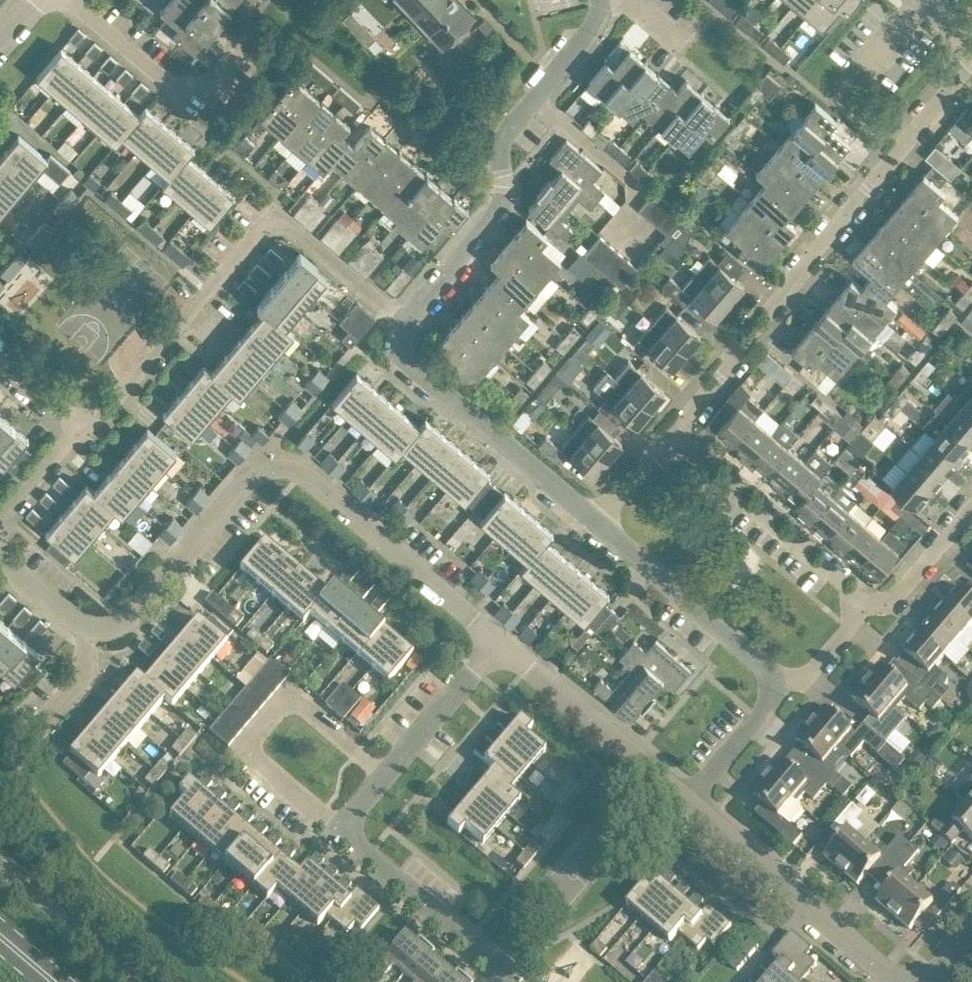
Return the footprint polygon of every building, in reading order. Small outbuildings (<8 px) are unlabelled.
[(206,34),(187,18),(192,12),(177,0),(167,0),(160,8),(168,15),(154,31),(172,46),(180,37),(194,49),(206,34)] [(218,20),(199,3),(201,0),(177,0),(192,12),(187,18),(206,34),(218,20)] [(230,6),(223,0),(201,0),(199,3),(218,20),(230,6)] [(461,0),(401,0),(443,44),(475,14),(461,0)] [(731,13),(736,7),(728,0),(724,0),(719,6),(729,15),(731,13)] [(795,2),(809,14),(820,0),(796,0),(795,2)] [(845,12),(856,0),(832,0),(831,0),(820,0),(809,14),(822,25),(839,6),(845,12)] [(746,29),(753,21),(743,13),(736,21),(746,29)] [(756,38),(759,36),(763,30),(753,21),(746,29),(756,38)] [(77,43),(86,33),(79,26),(70,37),(77,43)] [(774,53),(781,45),(770,36),(763,44),(774,53)] [(627,80),(645,59),(621,39),(605,58),(607,60),(589,81),(604,93),(621,74),(627,80)] [(93,57),(102,47),(95,40),(86,51),(93,57)] [(784,62),(785,60),(791,53),(781,45),(774,53),(784,62)] [(53,89),(78,60),(62,46),(37,75),(53,89)] [(109,71),(118,60),(110,54),(101,64),(109,71)] [(641,91),(659,71),(645,59),(627,80),(621,74),(604,93),(618,105),(634,86),(641,91)] [(69,102),(93,73),(78,60),(53,89),(69,102)] [(317,79),(324,71),(313,61),(306,70),(317,79)] [(124,84),(133,73),(126,67),(117,77),(124,84)] [(324,71),(317,79),(326,87),(333,79),(324,71)] [(647,113),(672,83),(659,71),(641,91),(634,86),(618,105),(632,117),(641,107),(647,113)] [(774,91),(780,84),(766,72),(759,79),(774,91)] [(79,123),(85,116),(109,87),(93,73),(69,102),(70,103),(64,110),(79,123)] [(293,107),(309,88),(294,76),(276,96),(254,123),(262,129),(268,122),(282,134),(300,114),(293,107)] [(684,111),(701,91),(687,78),(678,88),(672,83),(647,113),(660,124),(677,105),(684,111)] [(767,99),(774,91),(759,79),(753,86),(767,99)] [(140,97),(149,87),(141,80),(132,91),(140,97)] [(344,102),(351,94),(340,85),(333,93),(344,102)] [(100,129),(125,100),(109,87),(85,116),(100,129)] [(307,119),(323,100),(309,88),(293,107),(300,114),(282,134),(296,146),(314,126),(307,119)] [(698,122),(715,102),(701,91),(684,111),(677,105),(660,124),(674,136),(691,117),(698,122)] [(748,110),(756,100),(748,93),(739,103),(748,110)] [(351,94),(344,102),(354,110),(361,102),(351,94)] [(140,113),(125,100),(100,129),(116,142),(123,135),(122,135),(140,113)] [(320,131),(336,112),(323,100),(307,119),(314,126),(296,146),(310,157),(327,137),(320,131)] [(817,139),(837,156),(857,132),(838,115),(836,118),(815,101),(803,115),(823,132),(817,139)] [(691,117),(674,136),(688,148),(705,129),(711,135),(729,115),(715,102),(698,122),(691,117)] [(138,148),(163,119),(146,105),(140,113),(122,135),(123,135),(138,148)] [(968,106),(950,127),(971,145),(971,109),(968,106)] [(823,132),(803,115),(795,109),(784,123),(791,129),(811,146),(805,153),(825,170),(837,156),(817,139),(823,132)] [(331,159),(348,138),(342,133),(350,123),(336,112),(320,131),(327,137),(310,157),(323,169),(331,159)] [(741,134),(750,124),(741,117),(733,127),(741,134)] [(154,161),(178,133),(163,119),(138,148),(154,161)] [(592,136),(594,134),(599,127),(588,119),(581,127),(592,136)] [(370,156),(386,137),(371,125),(355,144),(348,138),(331,159),(346,171),(363,151),(370,156)] [(732,144),(741,134),(733,127),(724,137),(732,144)] [(635,128),(626,138),(633,143),(641,134),(635,128)] [(813,183),(825,170),(805,153),(811,146),(791,129),(780,143),(799,160),(793,167),(813,183)] [(5,149),(34,174),(41,165),(60,181),(70,169),(51,152),(47,157),(19,133),(5,149)] [(188,153),(188,154),(194,146),(178,133),(154,161),(169,174),(169,175),(188,153)] [(235,145),(245,154),(254,143),(245,134),(235,145)] [(383,168),(399,149),(386,137),(370,156),(363,151),(346,171),(359,183),(377,163),(383,168)] [(613,154),(620,146),(610,137),(603,146),(613,154)] [(602,168),(582,151),(567,138),(549,158),(561,168),(598,198),(605,190),(593,179),(602,168)] [(802,197),(813,183),(793,167),(799,160),(780,143),(768,157),(788,173),(782,180),(802,197)] [(936,144),(926,157),(934,163),(938,167),(949,155),(936,144)] [(623,163),(626,160),(631,155),(620,146),(613,154),(623,163)] [(34,174),(5,149),(0,155),(0,172),(21,190),(34,174)] [(397,180),(414,161),(399,149),(383,168),(377,163),(359,183),(373,195),(391,175),(397,180)] [(203,167),(188,154),(188,153),(169,175),(169,174),(162,182),(179,196),(203,167)] [(716,171),(725,161),(716,154),(708,164),(716,171)] [(790,211),(802,197),(782,180),(788,173),(768,157),(756,171),(766,179),(760,185),(790,211)] [(640,177),(647,169),(637,160),(630,168),(640,177)] [(412,192),(428,173),(414,161),(397,180),(391,175),(373,195),(388,207),(405,187),(412,192)] [(707,182),(716,171),(708,164),(699,175),(707,182)] [(194,209),(219,180),(203,167),(179,196),(194,209)] [(590,207),(598,198),(561,168),(552,179),(550,177),(543,185),(569,207),(578,197),(590,207)] [(650,186),(651,185),(657,178),(647,169),(640,177),(650,186)] [(83,180),(94,189),(101,180),(90,171),(83,180)] [(21,190),(0,172),(0,199),(7,205),(21,190)] [(952,207),(966,190),(948,175),(940,184),(926,172),(913,188),(933,204),(927,211),(947,228),(959,213),(952,207)] [(424,203),(441,184),(428,173),(412,192),(405,187),(388,207),(400,218),(418,198),(424,203)] [(708,189),(697,179),(687,190),(693,195),(708,189)] [(194,209),(211,223),(235,194),(219,180),(194,209)] [(438,215),(455,196),(441,184),(424,203),(418,198),(400,218),(395,224),(409,236),(432,210),(438,215)] [(560,218),(569,207),(543,185),(536,193),(538,195),(528,206),(565,237),(572,228),(560,218)] [(785,216),(790,211),(760,185),(749,199),(768,216),(762,223),(782,240),(795,225),(785,216)] [(71,205),(79,195),(71,188),(62,198),(71,205)] [(935,242),(947,228),(927,211),(933,204),(913,188),(901,201),(921,218),(915,225),(935,242)] [(648,216),(664,197),(655,189),(639,208),(648,216)] [(115,207),(122,198),(112,190),(105,198),(115,207)] [(302,220),(320,200),(311,192),(293,213),(302,220)] [(422,247),(427,241),(428,242),(444,222),(451,228),(468,208),(455,196),(438,215),(432,210),(409,236),(422,247)] [(657,224),(674,205),(664,197),(648,216),(657,224)] [(62,216),(71,205),(62,198),(54,209),(62,216)] [(115,207),(125,215),(132,207),(122,198),(115,207)] [(771,253),(782,240),(762,223),(768,216),(749,199),(737,213),(757,230),(751,237),(771,253)] [(312,228),(313,227),(329,208),(320,200),(302,220),(312,228)] [(923,255),(935,242),(915,225),(921,218),(901,201),(890,215),(910,232),(904,239),(923,255)] [(674,205),(657,224),(666,232),(667,232),(668,230),(676,221),(684,212),(683,213),(674,205)] [(684,212),(676,221),(690,233),(698,224),(684,212)] [(759,267),(771,253),(751,237),(757,230),(737,213),(725,227),(732,233),(726,240),(738,250),(759,267)] [(330,244),(347,223),(338,215),(320,236),(330,244)] [(912,269),(923,255),(904,239),(910,232),(890,215),(878,229),(898,245),(892,252),(912,269)] [(147,233),(154,225),(143,216),(136,224),(147,233)] [(549,233),(547,235),(527,218),(515,231),(536,249),(531,256),(549,272),(560,259),(563,256),(571,263),(581,251),(573,245),(569,250),(549,233)] [(44,236),(53,226),(44,219),(36,229),(44,236)] [(339,252),(340,251),(356,231),(347,223),(330,244),(339,252)] [(157,242),(158,241),(164,234),(154,225),(147,233),(157,242)] [(35,247),(44,236),(36,229),(27,240),(35,247)] [(900,283),(912,269),(892,252),(898,245),(878,229),(866,242),(886,259),(880,266),(900,283)] [(686,245),(674,235),(668,230),(667,232),(666,232),(660,239),(666,244),(665,244),(673,251),(678,255),(686,245)] [(537,287),(549,272),(531,256),(536,249),(515,231),(503,246),(523,264),(518,271),(537,287)] [(593,262),(610,243),(601,235),(584,254),(593,262)] [(183,264),(191,255),(170,238),(163,247),(183,264)] [(358,268),(375,247),(365,239),(348,259),(358,268)] [(889,296),(900,283),(880,266),(886,259),(866,242),(854,256),(873,272),(868,279),(889,296)] [(602,270),(619,250),(610,243),(593,262),(602,270)] [(666,258),(673,251),(665,244),(659,252),(666,258)] [(271,245),(264,253),(278,264),(284,257),(271,245)] [(525,302),(537,287),(518,271),(523,264),(503,246),(490,260),(500,269),(494,275),(525,302)] [(366,275),(370,271),(384,254),(375,247),(358,268),(366,275)] [(17,268),(26,257),(18,250),(9,261),(17,268)] [(314,270),(318,265),(301,250),(284,270),(312,295),(325,280),(314,270)] [(611,277),(628,258),(619,250),(602,270),(611,277)] [(743,283),(728,270),(709,254),(703,261),(697,256),(690,265),(696,270),(730,299),(743,283)] [(628,258),(611,277),(621,285),(637,266),(628,258)] [(9,278),(17,268),(9,261),(1,271),(9,278)] [(258,261),(251,268),(264,280),(271,272),(258,261)] [(395,294),(395,293),(413,273),(403,265),(385,286),(395,294)] [(299,311),(312,295),(284,270),(270,286),(299,311)] [(716,315),(730,299),(696,270),(682,286),(670,276),(662,285),(669,291),(685,304),(692,295),(716,315)] [(971,297),(971,282),(971,283),(958,272),(952,279),(962,288),(965,291),(971,297)] [(520,308),(525,302),(494,275),(484,288),(505,306),(500,312),(519,328),(529,316),(520,308)] [(238,284),(250,295),(251,296),(257,288),(244,277),(238,284)] [(889,296),(868,279),(862,285),(853,277),(840,292),(860,309),(866,302),(886,319),(898,304),(889,296)] [(631,285),(622,294),(630,301),(639,291),(631,285)] [(286,326),(286,325),(299,311),(270,286),(257,302),(265,308),(286,326)] [(506,342),(519,328),(500,312),(505,306),(484,288),(471,302),(493,320),(488,326),(506,342)] [(971,299),(971,297),(965,291),(956,301),(964,308),(971,299)] [(874,333),(886,319),(866,302),(860,309),(840,292),(829,306),(849,323),(854,316),(874,333)] [(596,314),(605,304),(597,297),(588,307),(596,314)] [(349,328),(366,307),(357,300),(340,320),(349,328)] [(494,356),(506,342),(488,326),(493,320),(471,302),(460,316),(481,334),(476,340),(494,356)] [(700,334),(685,321),(666,304),(653,321),(687,350),(700,334)] [(863,346),(874,333),(854,316),(849,323),(829,306),(817,320),(837,337),(843,330),(863,346)] [(366,307),(349,328),(350,328),(358,336),(376,315),(366,307)] [(588,324),(596,314),(588,307),(580,317),(588,324)] [(294,332),(286,325),(286,326),(265,308),(252,323),(281,347),(294,332)] [(949,325),(958,315),(950,308),(941,318),(949,325)] [(927,329),(906,310),(899,317),(920,337),(927,329)] [(483,369),(494,356),(476,340),(481,334),(460,316),(448,329),(469,347),(465,353),(483,369)] [(941,335),(949,325),(941,318),(933,328),(941,335)] [(851,360),(863,346),(843,330),(837,337),(817,320),(805,333),(825,350),(831,343),(851,360)] [(673,366),(687,350),(653,321),(639,337),(673,366)] [(267,363),(281,347),(252,323),(239,339),(267,363)] [(572,342),(581,331),(573,324),(564,335),(572,342)] [(351,345),(358,336),(350,328),(342,337),(351,345)] [(469,385),(483,369),(465,353),(469,347),(448,329),(436,344),(455,360),(449,367),(469,385)] [(839,374),(851,360),(831,343),(825,350),(805,333),(793,347),(807,359),(799,368),(818,384),(831,368),(839,374)] [(564,352),(572,342),(564,335),(556,345),(564,352)] [(579,344),(587,351),(595,341),(587,335),(579,344)] [(926,353),(934,343),(926,336),(918,346),(926,353)] [(254,379),(267,363),(239,339),(225,354),(254,379)] [(579,361),(587,351),(579,344),(571,354),(579,361)] [(917,363),(926,353),(918,346),(909,356),(917,363)] [(326,373),(333,365),(319,352),(311,362),(318,368),(326,373)] [(240,395),(254,379),(225,354),(212,370),(211,370),(232,388),(232,389),(240,395)] [(535,369),(543,376),(552,365),(544,358),(535,369)] [(929,373),(936,364),(929,358),(922,367),(929,373)] [(211,370),(212,370),(204,363),(190,380),(219,405),(232,389),(232,388),(211,370)] [(902,380),(911,370),(903,363),(894,373),(902,380)] [(788,380),(794,373),(785,365),(779,372),(788,380)] [(921,382),(929,373),(922,367),(914,376),(921,382)] [(329,376),(326,373),(318,368),(305,383),(315,392),(329,376)] [(534,386),(543,376),(535,369),(526,379),(534,386)] [(665,390),(650,377),(641,370),(627,386),(651,406),(665,390)] [(349,413),(373,385),(357,371),(333,400),(349,413)] [(794,373),(788,380),(798,387),(804,380),(794,373)] [(894,390),(902,380),(894,373),(886,383),(894,390)] [(627,386),(626,387),(617,378),(603,394),(637,423),(651,406),(627,386)] [(205,420),(219,405),(190,380),(176,396),(205,420)] [(971,380),(957,396),(971,409),(971,381),(971,380)] [(757,417),(765,407),(749,394),(753,390),(742,381),(722,406),(731,413),(719,428),(736,442),(757,417)] [(364,427),(389,398),(373,385),(349,413),(364,427)] [(529,392),(521,385),(512,395),(520,402),(529,392)] [(536,395),(538,397),(543,401),(552,392),(545,385),(536,395)] [(957,396),(949,390),(935,406),(937,408),(971,438),(971,409),(957,396)] [(894,400),(901,406),(908,397),(901,391),(894,400)] [(821,407),(827,400),(818,393),(812,400),(821,407)] [(512,413),(520,402),(512,395),(503,406),(512,413)] [(192,436),(205,420),(176,396),(163,411),(192,436)] [(547,405),(543,401),(538,397),(532,403),(541,411),(547,405)] [(285,406),(296,415),(303,407),(292,398),(285,406)] [(380,440),(405,412),(389,398),(364,427),(380,440)] [(827,400),(821,407),(818,411),(828,419),(835,425),(840,420),(844,415),(827,400)] [(887,422),(901,406),(894,400),(880,416),(887,422)] [(289,423),(296,415),(285,406),(279,414),(289,423)] [(840,420),(857,434),(861,429),(866,422),(850,408),(844,415),(840,420)] [(971,444),(971,438),(937,408),(923,425),(936,435),(966,461),(969,457),(969,453),(966,450),(971,444)] [(13,423),(0,412),(0,438),(13,423)] [(403,447),(420,424),(405,412),(380,440),(396,454),(403,447)] [(887,422),(880,416),(875,412),(866,422),(861,429),(870,437),(871,436),(874,438),(887,422)] [(622,441),(598,420),(589,413),(575,429),(608,457),(622,441)] [(418,459),(442,431),(426,417),(420,424),(403,447),(418,459)] [(773,431),(757,417),(736,442),(745,451),(743,453),(743,458),(748,461),(773,431)] [(790,445),(798,435),(800,433),(783,419),(773,431),(748,461),(751,465),(756,464),(758,461),(768,470),(790,445)] [(32,451),(23,443),(28,437),(13,423),(0,438),(0,462),(4,465),(5,464),(14,472),(32,451)] [(263,442),(270,434),(259,425),(252,433),(263,442)] [(134,442),(163,467),(177,451),(148,426),(134,442)] [(594,473),(608,457),(575,429),(560,447),(546,435),(538,444),(558,460),(565,452),(569,455),(571,453),(594,473)] [(865,444),(870,437),(861,429),(857,434),(855,436),(865,444)] [(306,448),(307,447),(315,438),(307,431),(298,441),(306,448)] [(442,431),(418,459),(433,473),(458,444),(442,431)] [(947,473),(922,452),(902,435),(898,440),(907,447),(897,459),(908,468),(938,494),(941,490),(941,485),(938,483),(947,473)] [(963,465),(966,461),(936,435),(922,452),(947,473),(955,463),(958,465),(963,465)] [(235,444),(245,453),(252,445),(242,436),(235,444)] [(149,483),(163,467),(134,442),(121,458),(149,483)] [(238,461),(245,453),(235,444),(228,452),(238,461)] [(449,486),(474,458),(458,444),(433,473),(449,486)] [(780,489),(806,459),(790,445),(768,470),(778,479),(776,481),(776,486),(780,489)] [(856,454),(847,446),(841,453),(850,461),(856,454)] [(796,504),(824,471),(833,461),(817,448),(807,460),(806,459),(780,489),(784,493),(789,492),(791,490),(801,498),(795,504),(796,504)] [(329,468),(338,458),(330,451),(321,461),(329,468)] [(136,498),(149,483),(121,458),(107,474),(136,498)] [(337,475),(339,473),(346,465),(338,458),(329,468),(337,475)] [(476,507),(495,483),(486,476),(490,471),(474,458),(449,486),(465,500),(466,499),(476,507)] [(935,498),(938,494),(908,468),(893,485),(918,506),(927,496),(930,498),(935,498)] [(864,491),(875,478),(866,470),(855,483),(864,491)] [(808,524),(834,493),(841,485),(840,481),(828,472),(824,471),(796,504),(806,513),(804,515),(804,520),(808,524)] [(60,474),(53,482),(64,491),(70,483),(60,474)] [(122,515),(136,498),(107,474),(95,489),(94,489),(115,508),(122,515)] [(361,495),(370,485),(362,478),(353,488),(361,495)] [(875,478),(864,491),(880,505),(891,492),(875,478)] [(94,489),(95,489),(87,482),(73,499),(102,523),(115,508),(94,489)] [(496,532),(521,504),(505,490),(504,491),(495,483),(476,507),(484,514),(480,518),(496,532)] [(210,494),(209,493),(200,485),(193,493),(204,502),(210,494)] [(369,502),(375,495),(378,492),(370,485),(361,495),(369,502)] [(46,490),(40,497),(51,506),(57,499),(46,490)] [(197,510),(204,502),(193,493),(186,501),(197,510)] [(829,532),(850,507),(834,493),(808,524),(812,527),(816,526),(819,524),(829,532)] [(398,514),(407,504),(399,497),(390,507),(398,514)] [(902,513),(908,506),(899,498),(893,505),(902,513)] [(89,539),(102,523),(73,499),(60,514),(89,539)] [(841,552),(866,521),(873,514),(856,500),(850,507),(829,532),(839,541),(837,544),(837,548),(841,552)] [(407,504),(398,514),(406,521),(415,511),(407,504)] [(512,545),(537,517),(521,504),(496,532),(512,545)] [(33,506),(26,514),(37,523),(43,515),(33,506)] [(924,531),(930,524),(908,506),(902,513),(924,531)] [(75,555),(89,539),(60,514),(46,531),(54,538),(46,547),(65,563),(73,554),(75,555)] [(184,525),(183,524),(174,516),(166,524),(177,533),(184,525)] [(529,560),(547,539),(553,531),(537,517),(512,545),(527,558),(529,560)] [(862,560),(883,535),(866,521),(841,552),(845,555),(849,554),(852,552),(862,560)] [(170,541),(177,533),(166,524),(160,532),(170,541)] [(145,548),(151,536),(135,528),(129,540),(145,548)] [(879,575),(900,550),(883,535),(862,560),(879,575)] [(537,580),(561,551),(547,539),(529,560),(527,558),(521,566),(537,580)] [(256,583),(281,555),(265,541),(240,570),(256,583)] [(553,593),(577,565),(561,551),(537,580),(553,593)] [(272,597),(297,568),(281,555),(256,583),(272,597)] [(569,607),(593,579),(577,565),(553,593),(569,607)] [(347,587),(358,574),(351,567),(340,581),(347,587)] [(479,584),(488,574),(480,567),(471,577),(479,584)] [(288,610),(312,581),(297,568),(272,597),(288,610)] [(488,574),(479,584),(487,591),(496,581),(488,574)] [(593,579),(569,607),(584,621),(585,620),(589,623),(580,634),(578,633),(569,643),(576,648),(593,627),(594,628),(612,607),(603,599),(609,592),(593,579)] [(328,595),(327,594),(312,581),(288,610),(304,624),(310,616),(328,595)] [(363,600),(374,587),(367,581),(356,594),(363,600)] [(966,591),(962,587),(948,604),(971,625),(971,583),(966,591)] [(325,629),(350,600),(334,587),(327,594),(328,595),(310,616),(325,629)] [(17,597),(9,591),(0,602),(0,606),(6,610),(17,597)] [(233,611),(217,597),(213,593),(205,602),(220,615),(225,620),(233,611)] [(379,614),(390,601),(382,594),(371,607),(379,614)] [(341,643),(366,614),(350,600),(325,629),(341,643)] [(503,619),(512,608),(504,601),(495,612),(503,619)] [(21,624),(32,610),(25,604),(13,617),(21,624)] [(971,626),(971,625),(948,604),(933,621),(958,642),(971,626)] [(603,636),(621,615),(612,607),(594,628),(603,636)] [(512,608),(503,619),(512,625),(521,615),(512,608)] [(235,629),(243,619),(233,611),(225,620),(235,629)] [(357,656),(381,627),(366,614),(341,643),(357,656)] [(185,634),(214,658),(227,643),(226,642),(233,633),(212,616),(205,625),(198,619),(185,634)] [(39,634),(48,624),(40,617),(31,628),(39,634)] [(944,658),(958,642),(933,621),(919,637),(944,658)] [(528,639),(529,638),(537,629),(529,622),(520,632),(528,639)] [(14,629),(8,624),(0,633),(0,664),(23,637),(14,629)] [(158,626),(151,634),(162,643),(168,635),(158,626)] [(372,669),(397,640),(381,627),(357,656),(372,669)] [(256,647),(263,639),(253,630),(246,638),(256,647)] [(200,675),(214,658),(185,634),(171,651),(200,675)] [(31,644),(23,637),(0,664),(0,667),(15,680),(16,678),(25,686),(42,667),(32,659),(40,651),(31,644)] [(936,668),(944,658),(919,637),(915,642),(912,639),(903,650),(906,653),(905,654),(922,668),(914,677),(942,702),(950,691),(944,686),(947,682),(948,677),(936,668)] [(627,648),(662,679),(674,689),(691,668),(656,638),(646,649),(634,639),(627,648)] [(266,655),(273,647),(263,639),(256,647),(266,655)] [(397,640),(372,669),(388,683),(413,654),(397,640)] [(609,647),(617,653),(622,647),(615,641),(609,647)] [(144,642),(138,649),(149,658),(155,651),(144,642)] [(653,689),(662,679),(627,648),(619,656),(631,667),(622,677),(648,699),(655,691),(653,689)] [(186,691),(200,675),(171,651),(157,667),(186,691)] [(256,677),(264,667),(267,664),(258,656),(236,681),(245,689),(248,686),(256,677)] [(291,675),(275,662),(271,658),(264,667),(283,684),(291,675)] [(901,683),(897,679),(882,666),(868,683),(898,709),(907,699),(921,711),(926,705),(934,712),(942,702),(914,677),(909,674),(901,683)] [(173,707),(186,691),(157,667),(145,681),(144,682),(165,700),(173,707)] [(275,693),(283,684),(264,667),(256,677),(275,693)] [(144,682),(145,681),(137,675),(123,691),(152,716),(160,722),(173,707),(165,700),(144,682)] [(267,702),(275,693),(256,677),(248,686),(267,702)] [(648,699),(622,677),(613,688),(601,677),(593,686),(629,717),(640,705),(641,707),(648,699)] [(908,717),(898,709),(868,683),(853,700),(872,716),(864,725),(886,743),(908,717)] [(334,713),(352,692),(342,684),(325,705),(334,713)] [(259,711),(267,702),(248,686),(245,689),(240,695),(259,711)] [(138,732),(152,716),(123,691),(109,707),(138,732)] [(343,721),(344,720),(361,700),(352,692),(334,713),(343,721)] [(252,721),(259,711),(240,695),(232,704),(252,721)] [(361,726),(375,709),(365,701),(351,718),(361,726)] [(244,730),(252,721),(232,704),(224,713),(244,730)] [(124,748),(138,732),(109,707),(95,724),(124,748)] [(857,734),(841,721),(826,708),(812,725),(838,748),(849,757),(852,759),(864,743),(878,754),(879,753),(888,762),(896,753),(886,744),(886,743),(864,725),(857,734)] [(236,739),(244,730),(224,713),(217,723),(236,739)] [(526,735),(532,728),(520,719),(514,726),(504,718),(498,725),(508,734),(518,742),(512,749),(532,766),(545,751),(526,735)] [(228,748),(236,739),(217,723),(209,732),(213,735),(228,748)] [(110,764),(124,748),(95,724),(82,740),(110,764)] [(849,757),(838,748),(812,725),(797,742),(816,758),(808,768),(833,789),(841,779),(835,774),(849,757)] [(938,725),(930,735),(940,744),(949,734),(938,725)] [(188,747),(196,737),(188,730),(180,740),(188,747)] [(518,742),(508,734),(503,740),(492,731),(486,739),(496,747),(507,756),(500,763),(520,780),(532,766),(512,749),(518,742)] [(98,779),(110,764),(82,740),(69,754),(71,755),(63,765),(84,782),(91,773),(98,779)] [(179,757),(188,747),(180,740),(171,750),(179,757)] [(507,756),(496,747),(491,754),(481,745),(474,753),(494,770),(490,775),(510,792),(520,780),(500,763),(507,756)] [(913,756),(907,762),(918,771),(923,766),(913,756)] [(970,757),(962,766),(971,775),(971,758),(970,757)] [(930,758),(923,767),(927,770),(946,786),(953,777),(934,761),(930,758)] [(170,768),(169,768),(161,761),(153,772),(161,779),(170,768)] [(800,777),(796,774),(781,761),(767,778),(797,804),(806,794),(814,801),(827,785),(832,790),(833,789),(808,768),(800,777)] [(152,789),(161,779),(153,772),(144,782),(152,789)] [(510,792),(490,775),(484,782),(474,774),(468,781),(478,790),(472,796),(482,805),(488,798),(508,815),(520,801),(510,792)] [(195,804),(204,793),(212,783),(205,777),(197,787),(189,781),(180,792),(187,798),(171,817),(185,829),(202,810),(195,804)] [(801,807),(797,804),(767,778),(752,795),(768,808),(761,817),(756,813),(756,814),(794,846),(803,836),(788,823),(801,807)] [(569,796),(577,786),(569,779),(561,789),(569,796)] [(957,797),(968,806),(971,809),(971,780),(957,797)] [(482,805),(472,796),(463,788),(457,795),(467,803),(461,810),(470,819),(477,811),(496,828),(508,815),(488,798),(482,805)] [(208,815),(217,805),(226,795),(219,789),(210,799),(204,793),(195,804),(202,810),(185,829),(199,840),(215,821),(208,815)] [(560,806),(569,796),(561,789),(552,799),(560,806)] [(222,827),(231,817),(239,807),(232,801),(224,811),(217,805),(208,815),(215,821),(199,840),(213,852),(229,833),(222,827)] [(470,819),(461,810),(451,802),(445,809),(455,817),(448,825),(459,834),(465,827),(484,843),(496,828),(477,811),(470,819)] [(865,844),(855,836),(863,828),(856,822),(863,814),(852,805),(831,831),(841,839),(825,857),(842,871),(865,844)] [(951,808),(947,808),(932,827),(938,832),(940,833),(953,844),(964,831),(971,838),(971,809),(968,806),(960,815),(951,808)] [(236,839),(244,829),(253,818),(246,812),(237,822),(231,817),(222,827),(229,833),(213,852),(227,864),(243,845),(236,839)] [(547,825),(555,832),(564,822),(556,815),(547,825)] [(249,850),(258,840),(267,830),(260,824),(251,834),(244,829),(236,839),(243,845),(227,864),(240,875),(256,856),(249,850)] [(547,842),(555,832),(547,825),(538,836),(547,842)] [(947,852),(953,844),(940,833),(931,843),(940,851),(943,849),(947,852)] [(263,862),(272,852),(281,842),(273,835),(265,846),(258,840),(249,850),(256,856),(240,875),(254,887),(270,868),(263,862)] [(882,877),(910,844),(901,837),(889,851),(882,844),(875,853),(865,844),(842,871),(859,885),(873,869),(882,877)] [(532,859),(541,849),(533,842),(524,853),(532,859)] [(917,889),(908,881),(913,875),(906,869),(920,853),(910,844),(882,877),(891,885),(877,901),(894,916),(917,889)] [(277,889),(293,869),(286,863),(294,853),(287,847),(278,857),(272,852),(263,862),(270,868),(254,887),(268,899),(277,889)] [(943,860),(956,871),(965,861),(952,849),(943,860)] [(153,866),(160,858),(150,850),(143,858),(153,866)] [(524,870),(532,859),(524,853),(516,863),(524,870)] [(313,887),(322,877),(315,871),(323,861),(316,855),(299,874),(293,869),(277,889),(290,900),(306,881),(313,887)] [(163,875),(164,875),(170,867),(160,858),(153,866),(163,875)] [(327,899),(335,888),(329,883),(337,873),(330,867),(322,877),(313,887),(306,881),(290,900),(303,912),(319,893),(327,899)] [(666,904),(675,893),(668,887),(676,877),(669,871),(653,891),(646,884),(628,905),(643,917),(659,898),(666,904)] [(180,890),(187,881),(177,873),(170,881),(180,890)] [(331,920),(348,900),(342,894),(351,885),(344,879),(335,888),(327,899),(319,893),(303,912),(318,925),(326,916),(331,920)] [(191,898),(198,890),(187,881),(180,890),(191,898)] [(679,915),(688,905),(682,899),(690,889),(683,883),(675,893),(666,904),(659,898),(643,917),(656,929),(672,909),(679,915)] [(954,900),(962,890),(954,883),(945,893),(954,900)] [(954,900),(945,893),(944,891),(934,903),(917,889),(894,916),(911,930),(927,911),(937,919),(954,900)] [(355,923),(361,929),(378,910),(363,897),(361,899),(356,895),(358,892),(356,891),(348,900),(331,920),(346,933),(355,923)] [(684,937),(702,916),(695,911),(704,901),(697,895),(688,905),(679,915),(672,909),(656,929),(671,941),(678,932),(684,937)] [(208,913),(215,905),(205,896),(198,905),(208,913)] [(218,922),(219,921),(225,914),(215,905),(208,913),(218,922)] [(714,945),(723,935),(731,926),(716,913),(714,916),(708,911),(711,908),(709,907),(702,916),(684,937),(699,950),(707,939),(714,945)] [(243,928),(233,920),(225,928),(236,937),(243,928)] [(257,939),(264,931),(253,922),(246,930),(257,939)] [(267,948),(268,947),(274,939),(264,931),(257,939),(267,948)] [(806,956),(812,950),(792,933),(780,948),(782,950),(778,956),(775,953),(774,955),(783,963),(804,980),(816,965),(806,956)] [(426,949),(418,942),(416,944),(405,934),(368,977),(374,981),(379,981),(393,966),(404,975),(426,949)] [(723,935),(714,945),(722,952),(731,942),(723,935)] [(750,957),(759,947),(751,940),(742,950),(750,957)] [(591,949),(601,958),(608,950),(598,941),(591,949)] [(444,967),(432,957),(434,955),(426,949),(404,975),(413,981),(431,981),(444,967)] [(290,967),(297,959),(288,951),(281,959),(290,967)] [(738,971),(747,960),(739,953),(730,964),(738,971)] [(301,977),(302,977),(308,969),(297,959),(290,967),(301,977)] [(768,961),(768,960),(762,967),(772,976),(779,981),(802,981),(804,980),(783,963),(778,969),(768,961)] [(464,981),(456,975),(455,976),(444,967),(431,981),(464,981)] [(648,981),(667,981),(655,972),(647,981),(648,981)] [(756,974),(750,981),(751,981),(766,981),(756,974)]
